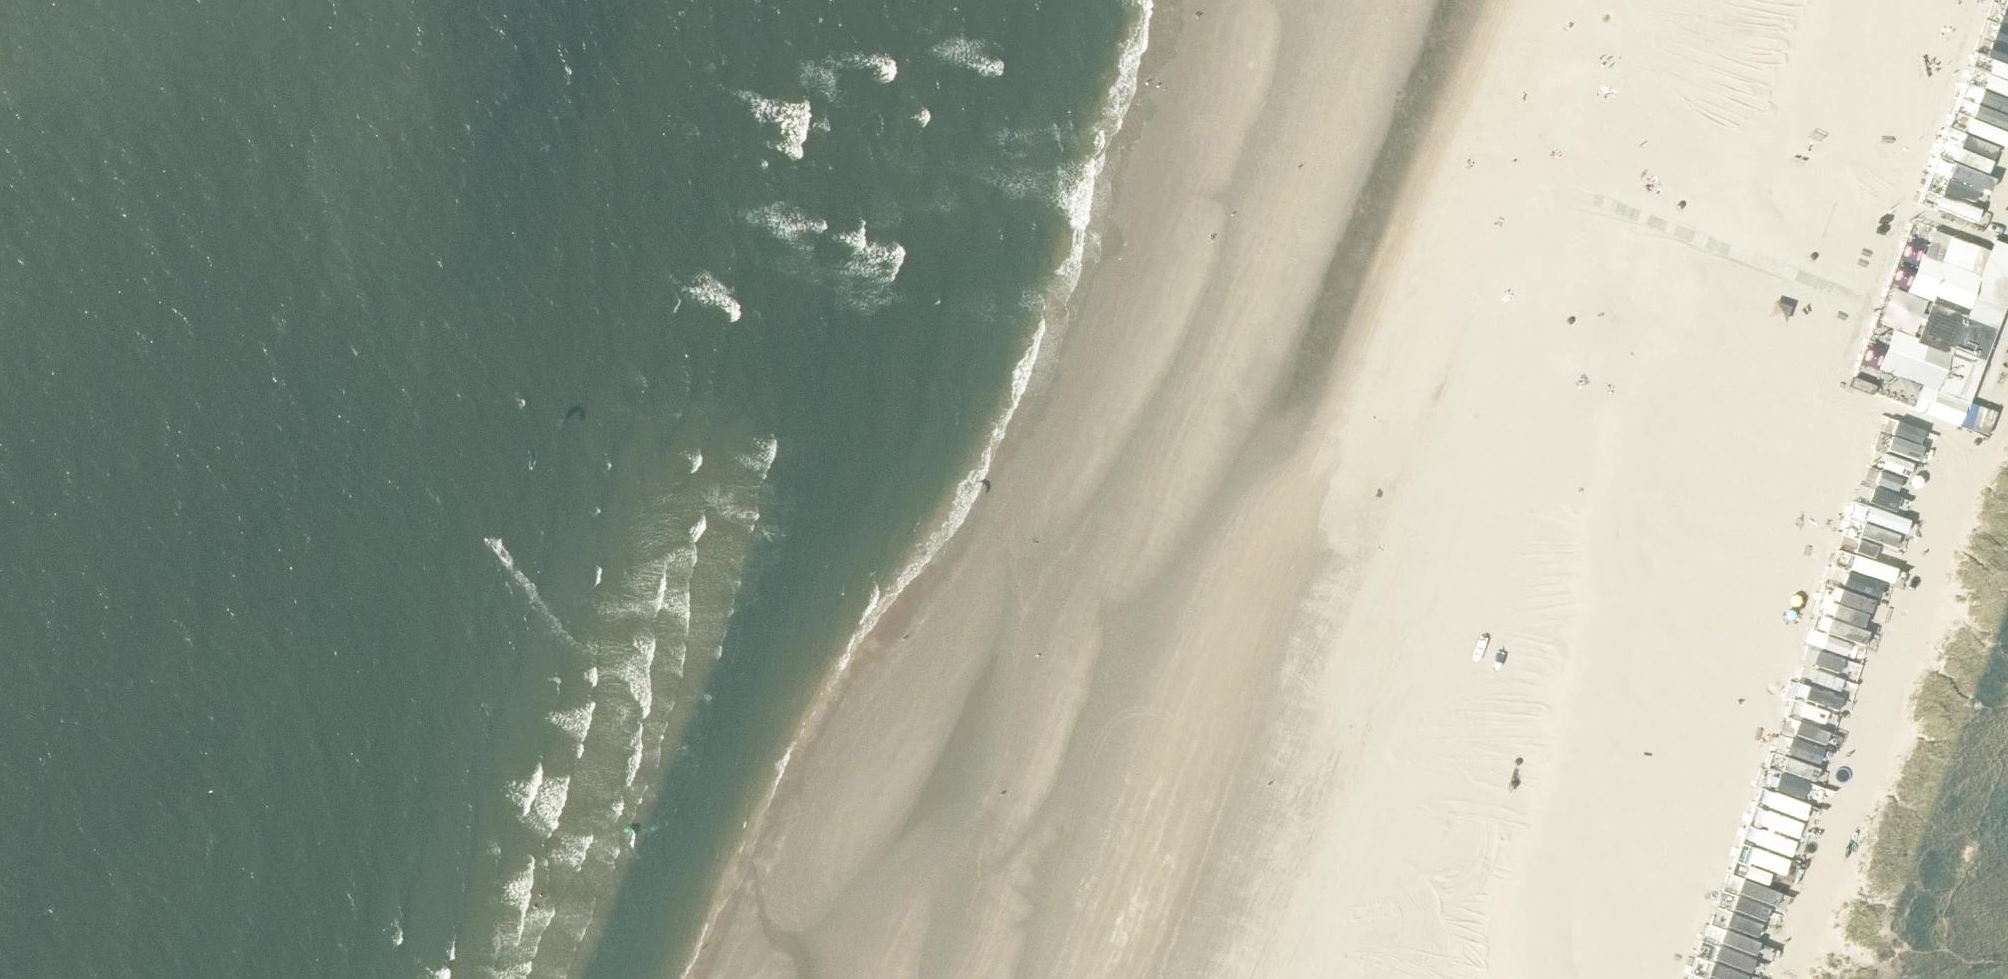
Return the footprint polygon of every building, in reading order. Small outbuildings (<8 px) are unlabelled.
[(1986,53),(2007,61),(2007,0),(2005,0),(1986,53)] [(2007,132),(2007,62),(1988,56),(1966,129),(2005,141),(2007,132)] [(1956,143),(1936,205),(1981,219),(1984,207),(1973,204),(1985,168),(1987,169),(1997,140),(1947,124),(1943,138),(1956,143)] [(1935,302),(1927,321),(1920,341),(1894,332),(1880,369),(1927,386),(1922,399),(1923,399),(1918,412),(1956,428),(1982,359),(1995,323),(2001,299),(2007,281),(2007,251),(1999,248),(1996,258),(1987,254),(1987,252),(1976,248),(1939,235),(1929,259),(1922,257),(1909,293),(1935,302)] [(1900,417),(1886,447),(1923,464),(1930,449),(1919,444),(1926,430),(1900,417)] [(1884,452),(1869,503),(1902,513),(1906,499),(1896,495),(1903,471),(1908,473),(1912,461),(1884,452)] [(1865,502),(1860,517),(1876,523),(1881,508),(1865,502)] [(1876,543),(1880,529),(1861,523),(1856,537),(1876,543)] [(1886,565),(1895,567),(1899,551),(1853,540),(1845,572),(1882,581),(1886,565)] [(1841,572),(1827,618),(1813,614),(1809,627),(1862,643),(1871,615),(1865,613),(1875,582),(1841,572)] [(1851,683),(1862,648),(1819,635),(1816,646),(1809,644),(1797,683),(1795,683),(1790,698),(1833,711),(1842,680),(1851,683)] [(1796,705),(1792,719),(1827,728),(1830,714),(1796,705)] [(1818,747),(1824,732),(1790,721),(1785,736),(1818,747)] [(1815,763),(1818,749),(1783,742),(1781,755),(1815,763)] [(1779,756),(1773,772),(1818,788),(1824,773),(1779,756)] [(1689,978),(1756,978),(1760,966),(1747,962),(1769,891),(1775,893),(1780,875),(1766,871),(1771,855),(1785,859),(1806,787),(1768,775),(1731,899),(1717,894),(1714,906),(1711,905),(1689,978)]
